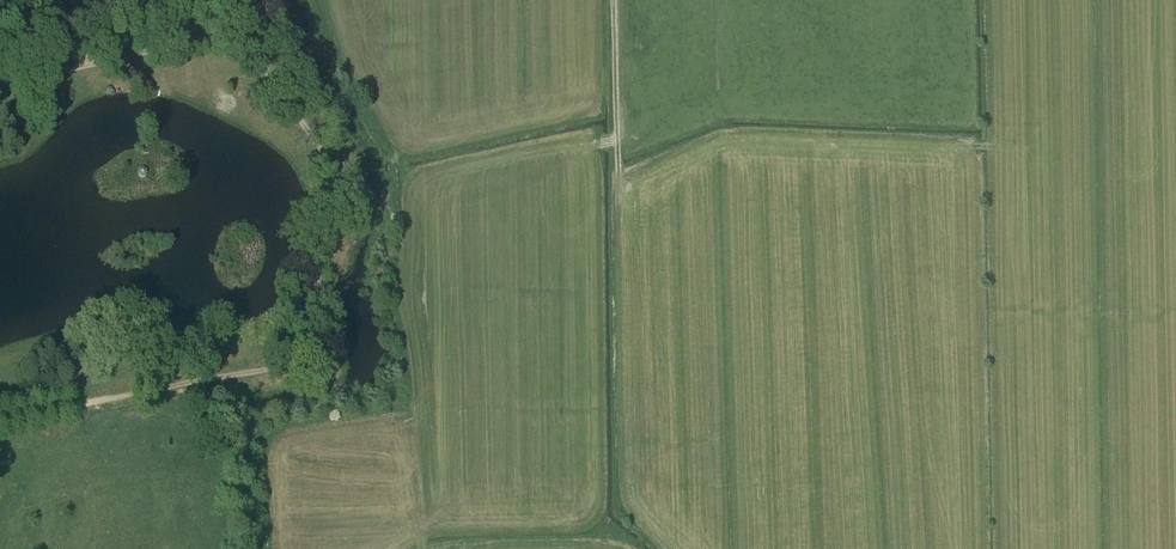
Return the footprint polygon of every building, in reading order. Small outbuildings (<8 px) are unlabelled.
[(147,173),(146,170),(142,168),(139,170),(137,174),(139,177),(142,179),(146,177),(147,173)]
